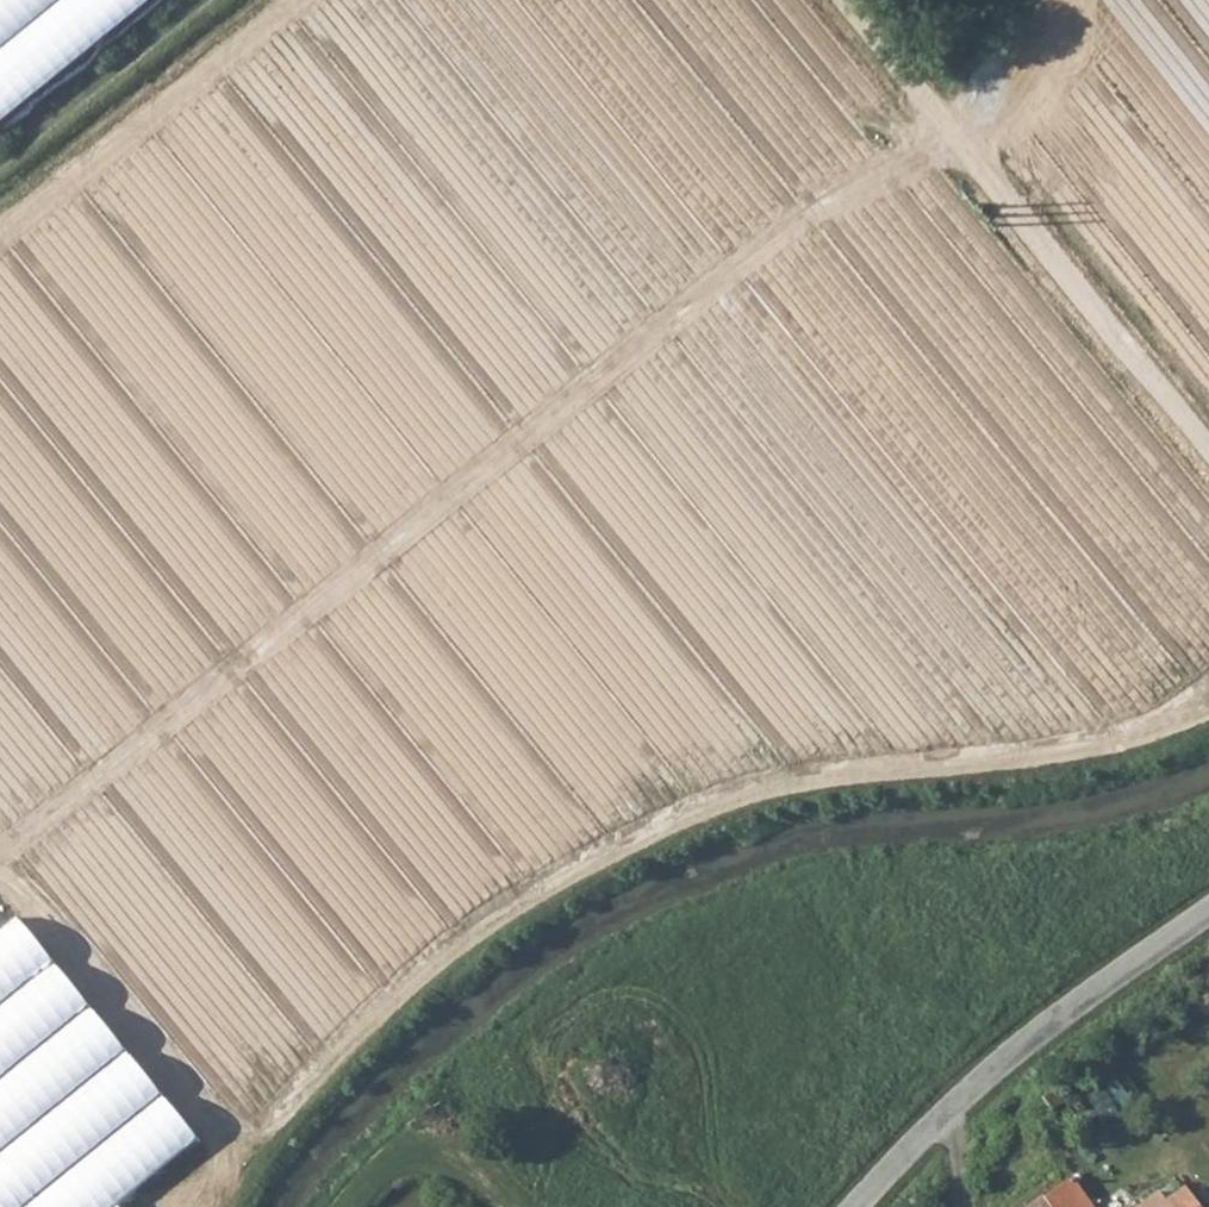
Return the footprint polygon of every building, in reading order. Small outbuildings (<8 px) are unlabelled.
[(148,0),(0,0),(0,123),(148,0)] [(9,917),(0,924),(0,1206),(110,1206),(191,1139),(9,917)] [(1065,1101),(1055,1089),(1043,1100),(1053,1111),(1065,1101)] [(1069,1177),(1025,1206),(1093,1206),(1069,1177)] [(1167,1203),(1170,1206),(1201,1206),(1188,1188),(1167,1203)] [(1167,1203),(1160,1192),(1139,1206),(1170,1206),(1167,1203)]
